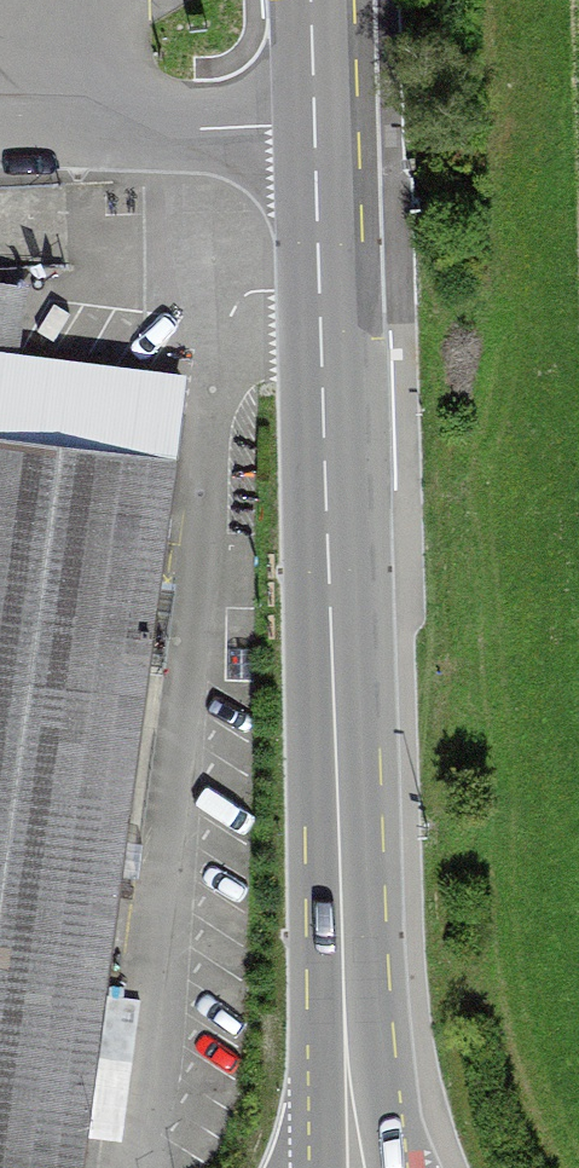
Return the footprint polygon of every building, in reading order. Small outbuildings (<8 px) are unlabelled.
[(81,1167),(178,376),(20,357),(28,287),(0,284),(0,1157),(81,1167)]
